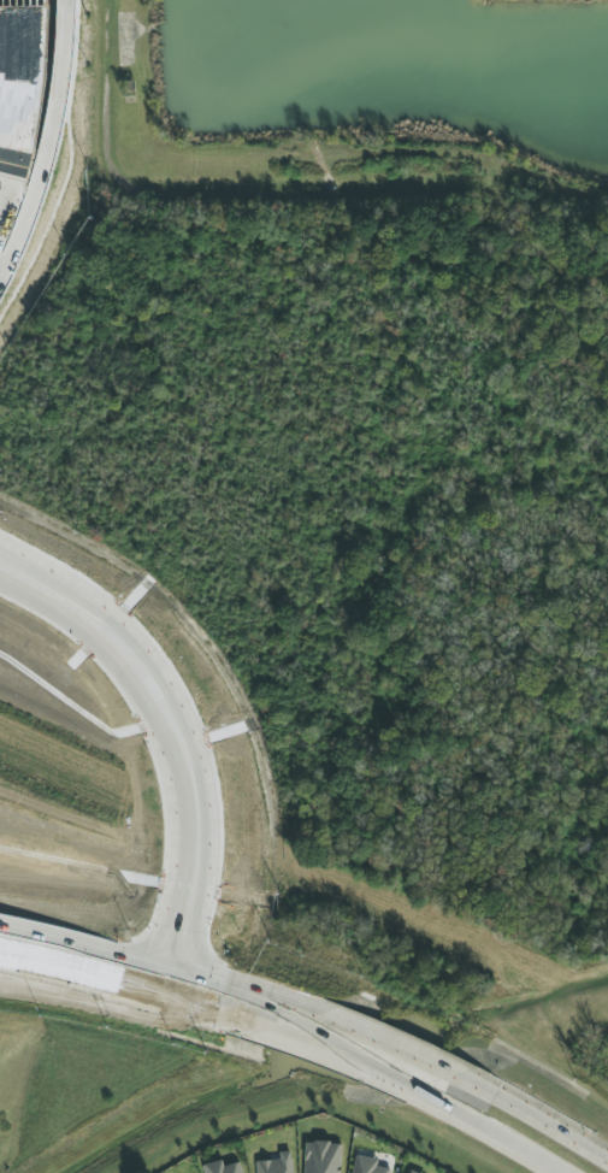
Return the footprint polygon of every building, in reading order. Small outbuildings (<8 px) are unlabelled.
[(65,114),(73,60),(55,58),(41,162),(55,165),(61,120),(52,119),(53,112),(65,114)] [(304,1142),(303,1172),(340,1172),(341,1143),(304,1142)] [(292,1152),(278,1153),(279,1160),(256,1162),(256,1172),(293,1172),(292,1152)] [(376,1168),(377,1159),(353,1156),(351,1172),(388,1172),(389,1169),(376,1168)] [(223,1167),(222,1160),(203,1165),(205,1172),(243,1172),(240,1163),(223,1167)]
